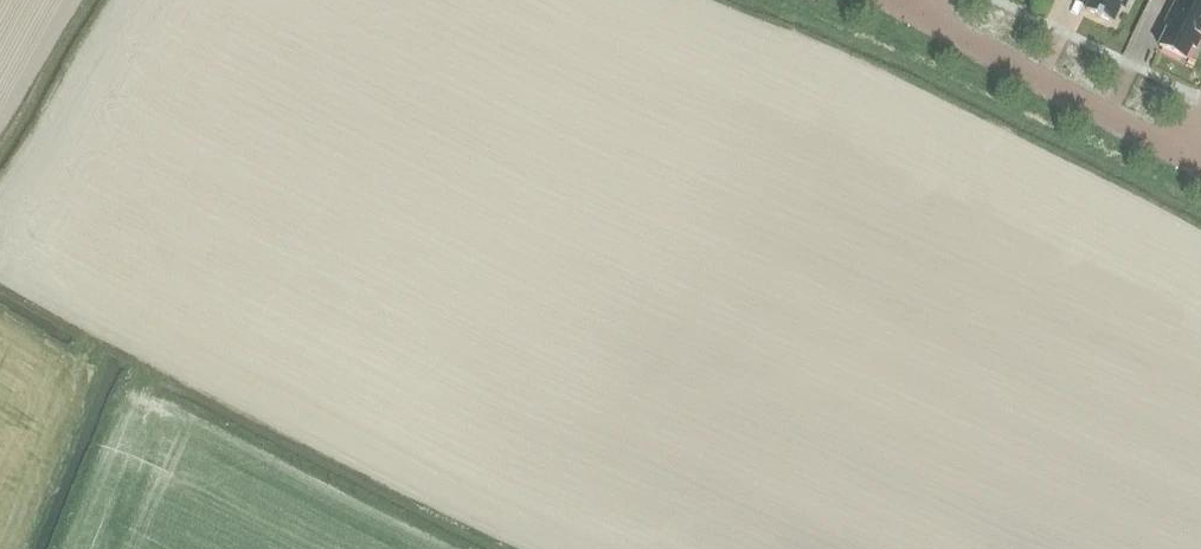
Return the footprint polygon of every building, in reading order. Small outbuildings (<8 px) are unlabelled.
[(1086,10),(1113,23),(1120,8),(1124,10),(1129,0),(1091,0),(1086,10)] [(1164,27),(1168,29),(1159,46),(1185,59),(1192,47),(1195,48),(1200,36),(1200,0),(1177,0),(1164,27)]
